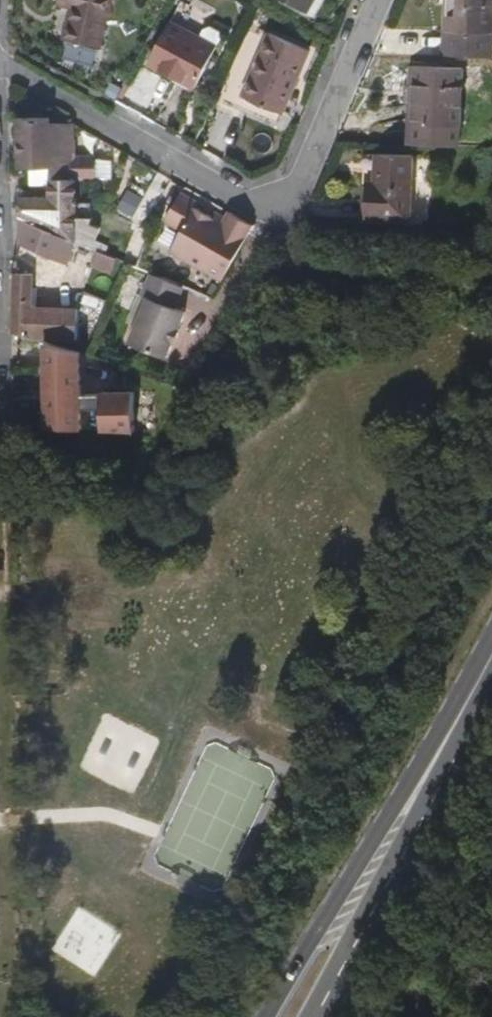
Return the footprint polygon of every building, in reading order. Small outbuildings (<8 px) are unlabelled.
[(112,0),(60,0),(59,4),(71,7),(64,39),(100,48),(112,0)] [(315,0),(290,0),(309,10),(315,0)] [(490,57),(491,29),(491,11),(491,6),(491,0),(448,0),(446,56),(490,57)] [(195,87),(216,45),(172,22),(150,63),(195,87)] [(283,111),(310,51),(270,33),(243,94),(283,111)] [(413,142),(461,145),(463,68),(411,66),(410,86),(415,86),(413,142)] [(75,179),(94,179),(94,157),(74,156),(75,126),(50,118),(18,118),(18,167),(31,168),(31,186),(45,186),(45,179),(75,179)] [(411,220),(413,154),(376,152),(375,180),(368,180),(366,219),(411,220)] [(76,241),(105,253),(109,246),(96,241),(101,227),(91,223),(92,218),(75,218),(75,179),(45,179),(45,186),(49,186),(49,199),(20,199),(22,218),(76,241)] [(223,278),(252,225),(229,212),(224,219),(213,213),(212,216),(178,198),(165,221),(183,230),(171,250),(223,278)] [(66,262),(76,241),(22,218),(20,217),(21,243),(44,252),(66,262)] [(138,267),(151,236),(140,231),(127,262),(129,263),(138,267)] [(174,307),(183,285),(150,272),(142,294),(145,295),(127,342),(165,357),(172,341),(174,342),(184,311),(174,307)] [(11,332),(16,333),(34,339),(84,341),(85,312),(38,310),(38,278),(13,277),(11,332)] [(82,432),(84,348),(45,347),(43,431),(82,432)] [(102,389),(103,432),(137,432),(137,389),(102,389)] [(101,393),(84,393),(85,431),(101,431),(101,393)]
